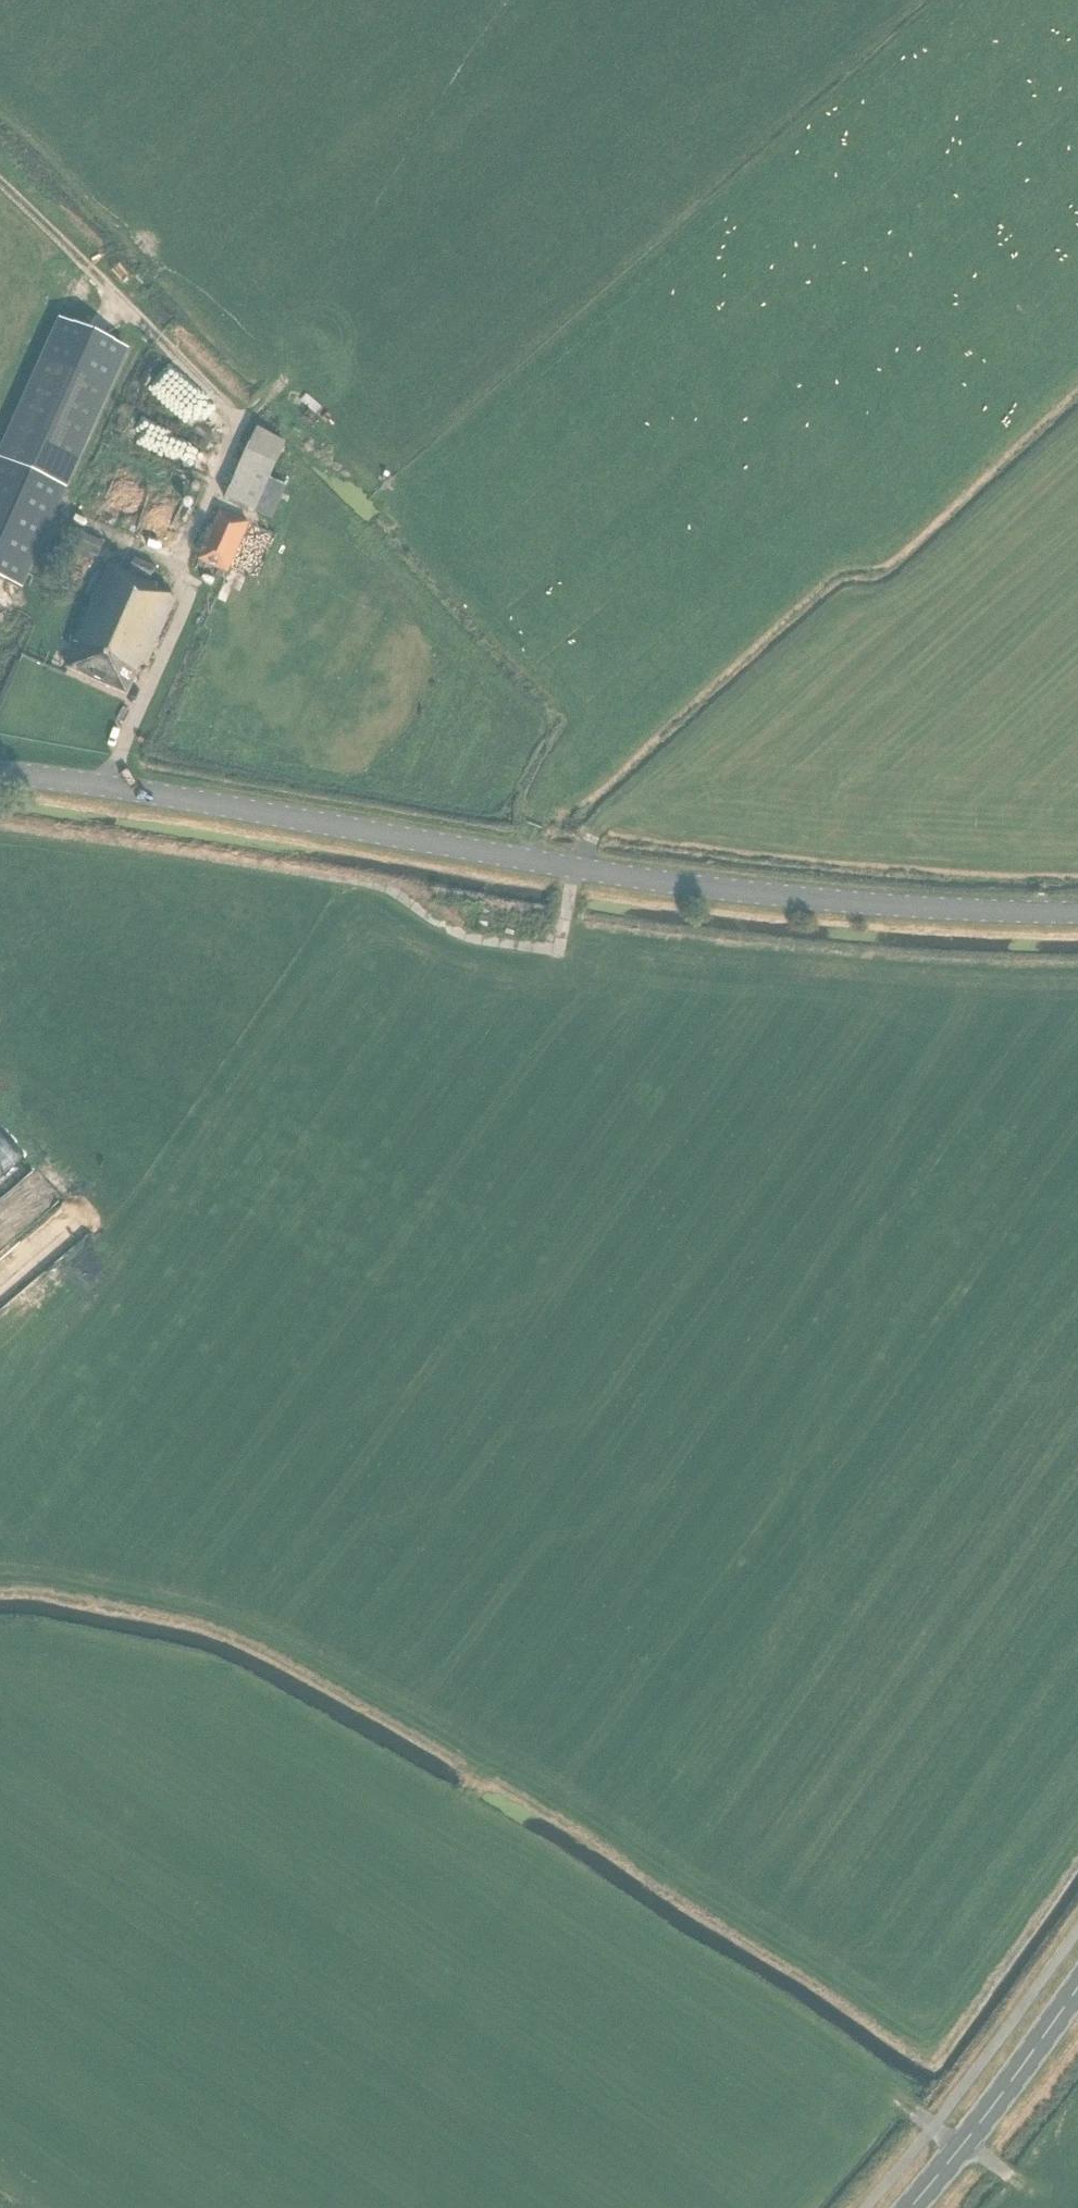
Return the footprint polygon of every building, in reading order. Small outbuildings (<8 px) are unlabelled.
[(44,360),(0,458),(0,460),(63,489),(108,389),(44,360)] [(225,500),(255,513),(285,445),(256,430),(225,500)] [(198,561),(227,573),(248,524),(219,512),(198,561)] [(263,572),(278,529),(261,523),(247,566),(263,572)] [(97,558),(103,543),(83,535),(77,549),(97,558)] [(74,644),(78,646),(68,670),(127,696),(141,665),(146,667),(175,600),(155,591),(157,587),(130,576),(131,573),(149,581),(155,568),(135,560),(131,568),(126,573),(108,566),(74,644)] [(25,1147),(0,1121),(0,1170),(25,1147)]
